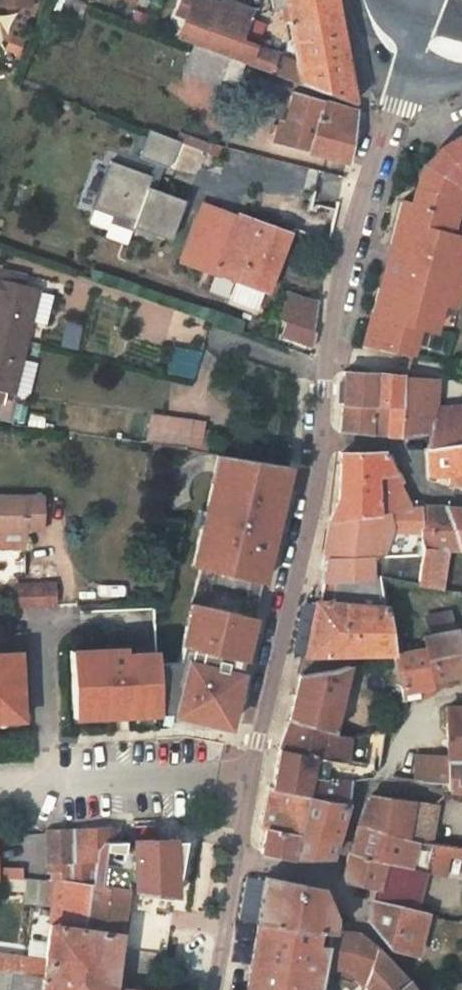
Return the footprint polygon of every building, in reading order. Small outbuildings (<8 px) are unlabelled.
[(87,6),(72,0),(57,0),(53,10),(81,21),(87,6)] [(186,17),(193,0),(180,0),(175,13),(186,17)] [(256,48),(240,41),(252,11),(224,0),(222,0),(218,10),(209,6),(211,3),(203,0),(193,0),(186,17),(177,39),(193,45),(245,64),(249,66),(256,48)] [(356,105),(348,67),(336,0),(270,0),(272,9),(286,6),(296,63),(300,85),(325,94),(356,105)] [(25,62),(23,33),(4,34),(5,63),(25,62)] [(237,85),(245,64),(193,45),(183,72),(218,87),(220,79),(237,85)] [(256,48),(249,66),(298,84),(300,85),(296,63),(256,48)] [(300,85),(298,84),(295,93),(322,101),(325,94),(300,85)] [(280,145),(347,161),(357,111),(322,101),(295,93),(292,92),(280,145)] [(179,142),(174,140),(149,130),(139,158),(156,164),(163,166),(169,168),(179,142)] [(178,131),(174,140),(179,142),(207,153),(211,144),(178,131)] [(458,139),(450,142),(441,149),(435,154),(429,160),(423,169),(417,180),(414,191),(412,204),(417,206),(417,204),(418,200),(418,196),(419,193),(420,189),(421,185),(422,182),(423,179),(425,175),(427,172),(429,169),(459,190),(461,187),(461,137),(458,139)] [(304,193),(308,165),(227,154),(223,182),(304,193)] [(94,207),(135,221),(148,187),(153,176),(151,176),(111,161),(94,207)] [(156,164),(151,176),(153,176),(148,187),(155,189),(163,166),(156,164)] [(365,348),(384,349),(386,320),(435,320),(441,290),(445,291),(448,276),(457,278),(461,256),(461,233),(446,229),(453,195),(456,192),(459,190),(429,169),(427,172),(425,175),(423,179),(422,182),(421,185),(420,189),(419,193),(418,196),(418,200),(417,204),(417,206),(412,204),(402,201),(390,247),(402,251),(399,262),(395,261),(394,261),(392,261),(390,262),(388,263),(387,264),(386,265),(385,267),(385,268),(385,270),(385,272),(385,273),(386,275),(387,276),(388,277),(390,278),(391,278),(392,278),(389,290),(380,288),(365,348)] [(132,227),(170,241),(185,200),(155,189),(148,187),(135,221),(132,227)] [(192,233),(180,262),(235,282),(264,292),(266,293),(290,232),(259,220),(257,225),(235,219),(201,206),(192,233)] [(25,342),(30,321),(37,291),(38,289),(24,285),(12,282),(15,272),(0,268),(0,337),(25,342)] [(12,282),(24,285),(27,275),(15,272),(12,282)] [(258,310),(264,292),(235,282),(229,300),(258,310)] [(314,331),(319,300),(285,290),(280,320),(286,321),(283,340),(299,343),(303,330),(314,332),(314,331)] [(37,291),(30,321),(46,324),(52,295),(37,291)] [(386,320),(384,349),(399,350),(414,350),(419,324),(433,327),(435,320),(386,320)] [(303,330),(299,343),(311,345),(311,347),(313,347),(316,331),(314,331),(314,332),(303,330)] [(0,337),(0,390),(13,394),(14,390),(21,359),(25,342),(0,337)] [(192,379),(200,352),(174,345),(166,371),(192,379)] [(21,359),(14,390),(28,393),(36,362),(21,359)] [(373,404),(402,406),(403,377),(345,372),(343,399),(341,431),(371,434),(373,404)] [(402,406),(400,436),(412,435),(429,435),(430,423),(434,418),(435,407),(438,380),(403,377),(402,406)] [(14,405),(2,402),(0,411),(0,417),(10,419),(14,405)] [(387,437),(400,436),(402,406),(373,404),(371,434),(378,436),(387,437)] [(429,435),(428,448),(461,444),(461,405),(435,407),(434,418),(430,423),(429,435)] [(150,415),(146,440),(200,448),(204,429),(204,424),(150,415)] [(220,451),(223,432),(204,429),(200,448),(220,451)] [(428,448),(429,476),(448,476),(449,485),(461,491),(461,444),(428,448)] [(332,511),(330,523),(389,511),(394,528),(392,533),(422,534),(421,506),(409,508),(408,503),(399,483),(401,481),(388,454),(385,455),(383,452),(341,454),(340,476),(339,496),(332,511)] [(173,714),(227,726),(233,698),(239,671),(264,564),(277,509),(287,465),(216,454),(212,473),(220,475),(210,517),(202,515),(195,543),(203,545),(198,567),(176,661),(156,662),(158,705),(176,704),(173,714)] [(24,532),(24,530),(41,529),(41,497),(0,496),(0,532),(24,532)] [(422,534),(422,549),(445,550),(461,551),(461,509),(444,507),(421,506),(422,534)] [(305,657),(305,658),(392,654),(381,577),(416,584),(422,550),(422,549),(422,534),(392,533),(394,528),(389,511),(330,523),(325,557),(329,557),(320,603),(315,602),(305,657)] [(24,551),(24,532),(0,532),(0,551),(24,551)] [(445,550),(422,549),(422,550),(416,584),(440,589),(445,550)] [(15,586),(16,606),(53,604),(52,584),(15,586)] [(426,618),(429,635),(453,630),(449,613),(426,618)] [(398,686),(431,679),(461,673),(461,669),(453,630),(429,635),(422,636),(425,648),(392,656),(393,658),(398,686)] [(69,649),(72,705),(89,704),(90,716),(113,715),(112,703),(139,702),(140,713),(158,712),(158,705),(156,662),(155,651),(124,652),(124,647),(69,649)] [(22,707),(19,652),(0,653),(0,709),(22,707)] [(295,696),(289,721),(333,733),(349,666),(336,673),(300,677),(298,682),(295,696)] [(431,679),(398,686),(401,699),(418,692),(432,686),(431,679)] [(112,703),(113,715),(124,714),(140,713),(139,702),(112,703)] [(72,705),(72,717),(90,716),(89,704),(72,705)] [(445,753),(446,764),(461,764),(461,705),(445,705),(445,753)] [(22,719),(22,707),(0,709),(0,720),(22,719)] [(380,764),(385,728),(385,727),(369,738),(352,738),(333,733),(289,721),(281,746),(278,756),(272,787),(306,794),(310,777),(349,778),(359,778),(374,778),(375,776),(380,764)] [(416,782),(447,783),(446,764),(445,753),(415,754),(416,782)] [(448,791),(461,793),(461,764),(446,764),(447,783),(448,791)] [(306,794),(346,803),(349,778),(310,777),(306,794)] [(265,828),(298,834),(306,794),(272,787),(269,787),(261,828),(265,828)] [(298,834),(292,859),(330,860),(346,803),(306,794),(298,834)] [(370,796),(363,812),(409,820),(413,802),(370,796)] [(413,802),(409,820),(433,825),(436,805),(413,802)] [(358,828),(405,840),(409,820),(363,812),(360,820),(358,828)] [(433,825),(409,820),(405,840),(417,842),(431,844),(433,825)] [(0,967),(0,970),(11,971),(41,975),(78,980),(90,884),(92,871),(98,827),(45,830),(46,862),(68,862),(70,882),(54,880),(51,904),(44,959),(2,954),(0,967)] [(112,827),(98,827),(92,871),(106,873),(131,875),(130,841),(113,842),(112,827)] [(260,853),(292,859),(298,834),(265,828),(260,853)] [(357,883),(378,889),(384,862),(428,871),(434,845),(431,844),(417,842),(405,840),(358,828),(342,879),(357,883)] [(130,841),(131,875),(132,890),(179,895),(177,842),(130,841)] [(434,845),(428,871),(448,874),(452,847),(434,845)] [(384,862),(378,889),(372,901),(416,911),(418,904),(420,905),(428,871),(384,862)] [(92,871),(90,884),(104,885),(106,873),(92,871)] [(51,904),(54,880),(45,879),(42,903),(51,904)] [(262,901),(258,923),(330,931),(333,915),(322,890),(266,879),(262,901)] [(90,884),(78,980),(113,985),(126,887),(104,885),(90,884)] [(424,913),(416,911),(372,901),(369,901),(365,917),(389,948),(416,955),(427,914),(424,913)] [(416,911),(424,913),(427,906),(420,905),(418,904),(416,911)] [(330,931),(258,923),(254,945),(250,966),(322,976),(324,966),(330,931)] [(357,934),(330,931),(324,966),(332,968),(350,972),(364,986),(371,969),(354,951),(357,934)] [(368,989),(393,989),(405,981),(390,964),(378,949),(357,934),(354,951),(371,969),(364,986),(368,989)] [(322,976),(250,966),(246,989),(320,989),(321,980),(322,976)] [(332,968),(324,966),(322,976),(321,980),(329,982),(332,968)] [(11,971),(0,970),(0,989),(8,989),(11,971)] [(11,971),(8,989),(39,989),(41,975),(11,971)] [(41,975),(39,989),(77,989),(78,980),(41,975)] [(78,980),(77,989),(112,989),(113,985),(78,980)] [(405,981),(393,989),(411,989),(405,981)]
